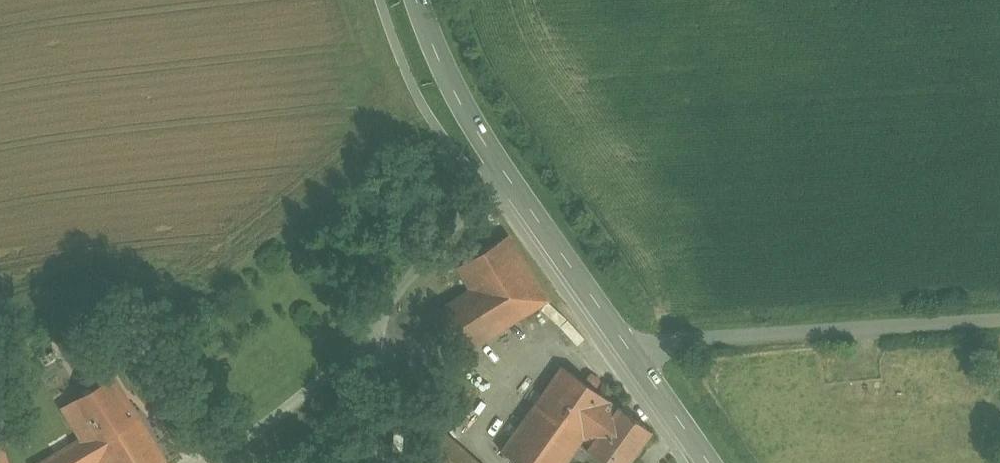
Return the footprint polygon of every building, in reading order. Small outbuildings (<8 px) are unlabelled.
[(507,235),(458,266),(471,289),(435,312),(461,353),(547,299),(507,235)] [(501,450),(519,462),(564,462),(573,451),(584,459),(590,450),(608,462),(627,462),(651,430),(650,429),(650,430),(561,365),(501,450)] [(38,462),(98,462),(99,462),(164,462),(139,423),(140,423),(112,377),(62,407),(76,430),(79,429),(83,436),(72,443),(54,453),(38,462)] [(441,429),(419,454),(429,462),(479,462),(441,429)] [(66,433),(48,443),(54,453),(72,443),(66,433)]
